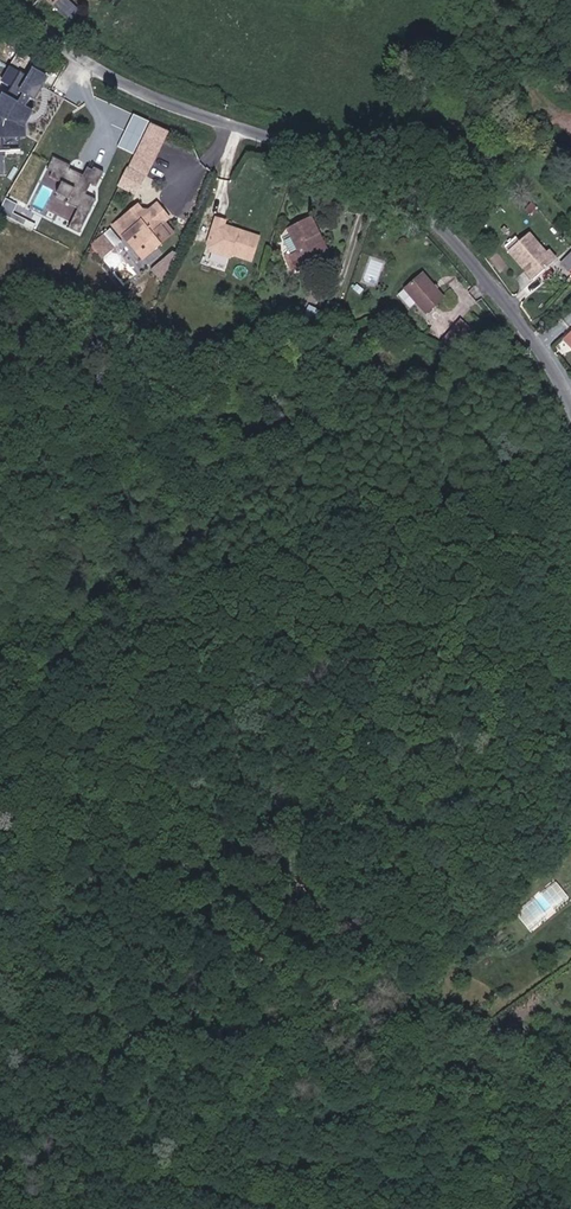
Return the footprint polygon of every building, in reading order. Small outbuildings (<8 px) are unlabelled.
[(44,74),(26,66),(16,87),(17,99),(15,99),(0,92),(0,146),(16,146),(25,127),(25,126),(30,115),(30,108),(11,100),(33,99),(44,74)] [(150,120),(119,186),(138,195),(169,129),(150,120)] [(86,195),(91,184),(97,187),(103,171),(93,167),(92,169),(87,167),(81,180),(76,177),(78,173),(69,169),(70,166),(52,159),(47,172),(52,174),(49,179),(62,184),(58,192),(71,197),(68,204),(79,209),(71,229),(82,234),(97,199),(86,195)] [(128,237),(139,235),(155,250),(174,233),(165,225),(170,219),(156,205),(146,216),(138,217),(132,214),(108,232),(118,243),(128,237)] [(306,265),(327,252),(318,235),(322,233),(312,216),(287,231),(299,251),(291,256),(293,260),(285,265),(292,277),(301,272),(302,274),(309,270),(306,265)] [(229,261),(232,254),(254,260),(262,237),(224,224),(226,221),(216,218),(205,247),(212,255),(229,261)] [(548,251),(529,228),(513,244),(539,275),(556,260),(548,251)] [(322,233),(318,235),(327,252),(331,249),(322,233)] [(558,268),(567,277),(568,279),(570,275),(570,256),(558,268)] [(406,289),(429,316),(448,299),(425,273),(406,289)] [(563,844),(556,847),(562,859),(569,856),(570,855),(570,840),(563,844)] [(533,931),(570,898),(570,896),(559,881),(520,915),(533,931)]
